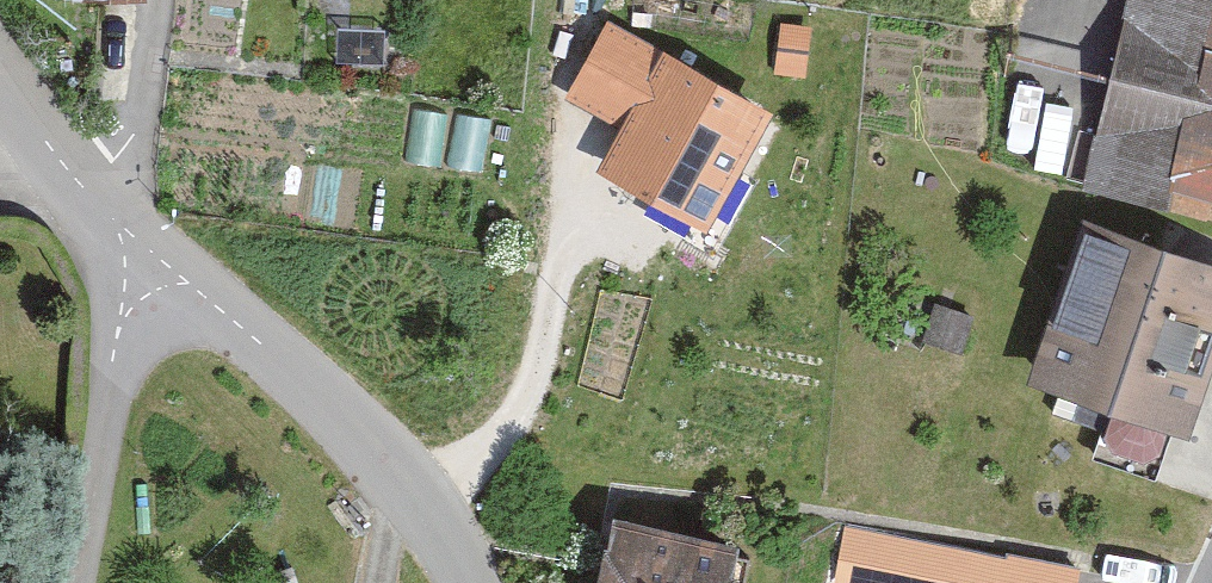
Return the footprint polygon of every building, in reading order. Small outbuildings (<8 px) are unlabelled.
[(1088,197),(1211,230),(1211,0),(1137,0),(1088,197)] [(772,116),(608,25),(568,96),(623,127),(597,174),(706,234),(772,116)] [(1093,218),(1037,383),(1204,439),(1211,414),(1211,258),(1093,218)] [(609,582),(759,582),(767,538),(622,512),(609,582)] [(1078,568),(842,524),(831,582),(1075,582),(1078,568)]
